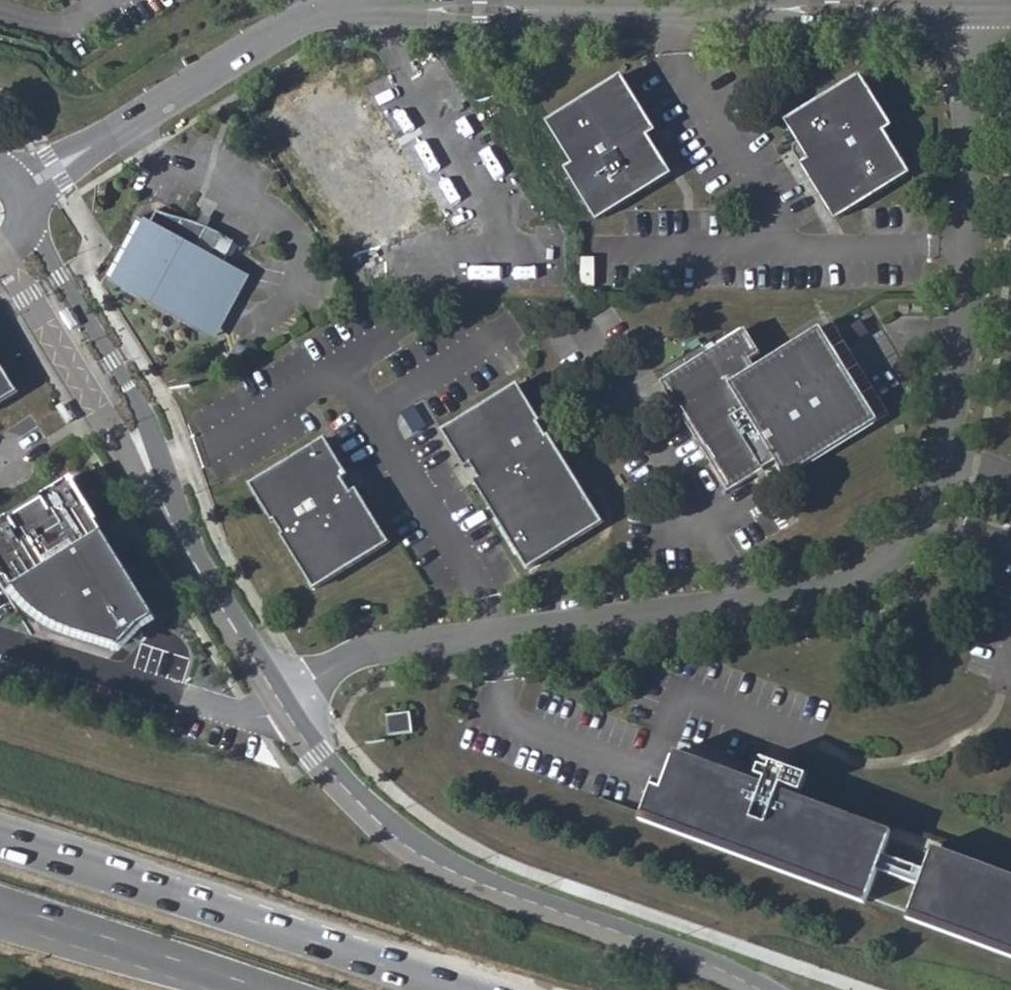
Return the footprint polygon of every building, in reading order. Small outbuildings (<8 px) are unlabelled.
[(866,69),(787,111),(809,148),(800,153),(831,211),(910,170),(886,126),(894,122),(866,69)] [(620,75),(544,121),(569,163),(561,168),(594,221),(670,176),(645,134),(653,129),(620,75)] [(154,226),(121,287),(190,324),(222,264),(234,243),(230,240),(223,236),(218,233),(213,231),(208,228),(200,225),(192,222),(182,219),(174,217),(166,215),(162,213),(154,226)] [(245,276),(222,264),(190,324),(212,336),(245,276)] [(69,330),(76,326),(65,309),(62,312),(58,314),(69,330)] [(840,315),(830,321),(887,416),(898,409),(887,392),(860,347),(844,321),(840,315)] [(745,329),(659,382),(727,492),(757,474),(775,463),(786,457),(795,472),(887,416),(830,321),(764,362),(754,368),(749,360),(759,354),(745,329)] [(15,391),(0,366),(0,400),(15,391)] [(513,380),(438,426),(523,564),(599,518),(513,380)] [(62,403),(55,407),(65,424),(68,422),(72,420),(62,403)] [(331,442),(255,489),(319,593),(395,546),(331,442)] [(786,457),(775,463),(780,471),(785,479),(795,472),(786,457)] [(42,614),(46,616),(57,623),(64,629),(68,631),(76,636),(83,639),(91,644),(99,648),(104,649),(108,651),(149,617),(63,476),(34,493),(35,497),(0,520),(0,572),(4,577),(7,580),(13,587),(22,596),(42,614)] [(391,733),(415,730),(412,710),(388,713),(391,733)] [(657,780),(655,786),(646,783),(634,811),(632,818),(1010,961),(1010,866),(797,785),(800,774),(765,761),(763,767),(753,764),(750,773),(733,766),(736,762),(673,738),(669,747),(657,780)] [(803,770),(758,753),(755,758),(765,761),(800,774),(803,770)] [(657,780),(647,778),(646,783),(655,786),(657,780)]
